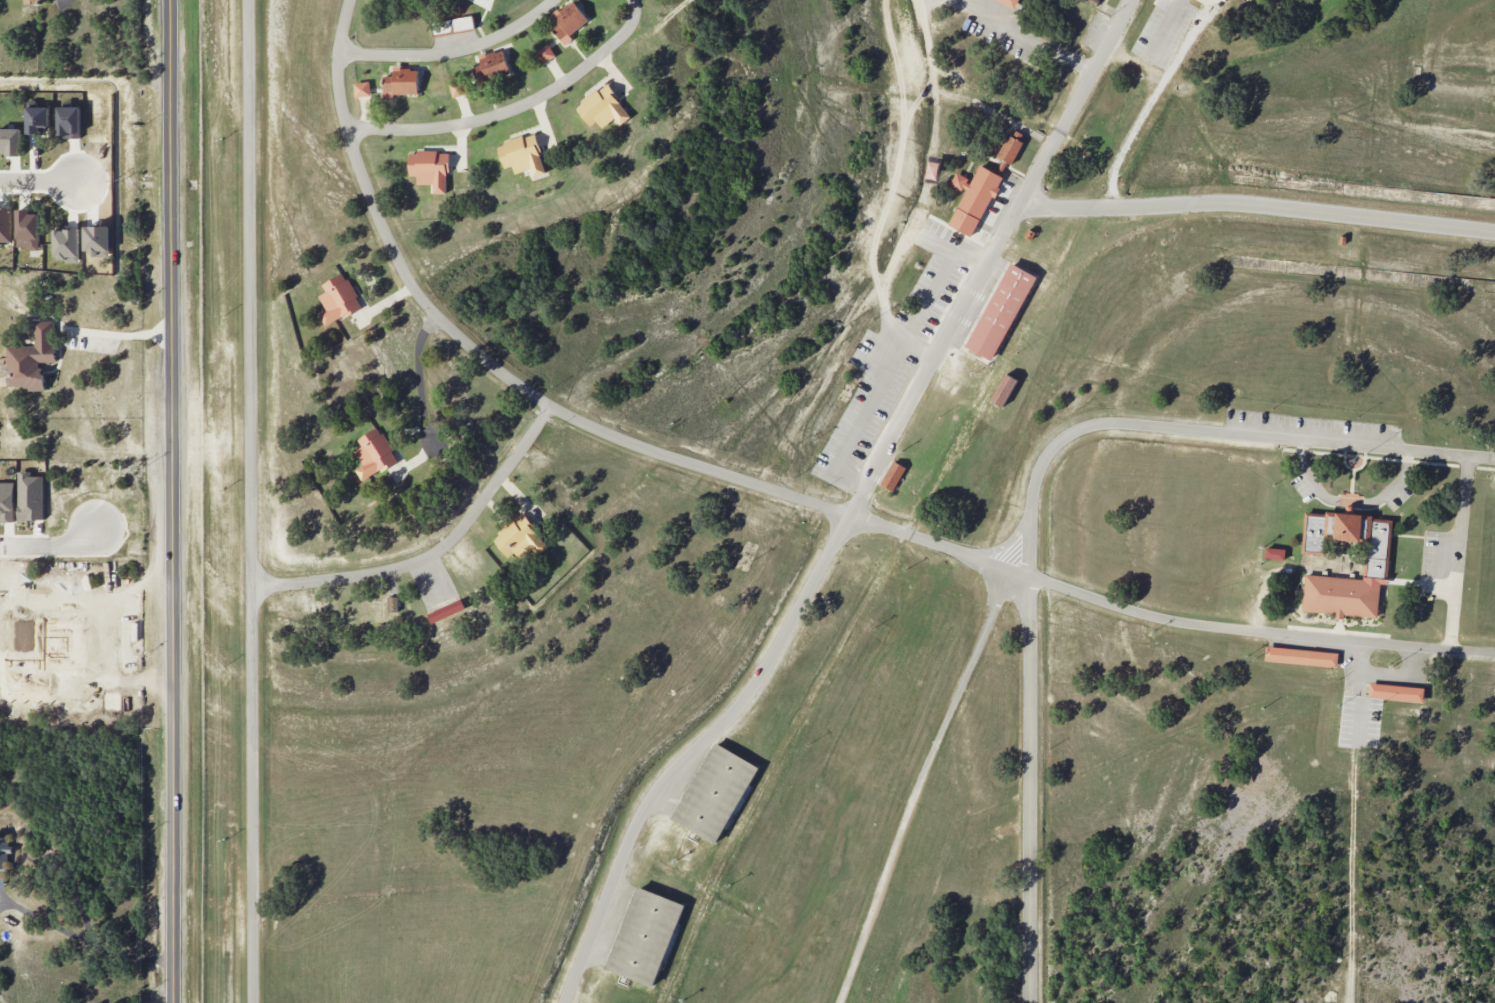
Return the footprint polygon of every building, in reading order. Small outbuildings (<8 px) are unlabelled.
[(560,24),(552,29),(565,45),(573,39),(570,35),(589,20),(573,0),(572,0),(553,15),(560,24)] [(1015,9),(1019,0),(996,0),(1015,9)] [(434,35),(474,27),(472,15),(431,23),(434,35)] [(542,64),(556,56),(548,43),(535,52),(542,64)] [(488,81),(511,73),(503,49),(478,56),(481,65),(473,68),(480,90),(490,86),(488,81)] [(384,98),(394,99),(394,93),(418,94),(419,68),(394,67),(393,76),(384,76),(384,98)] [(463,80),(449,83),(453,97),(467,94),(463,80)] [(371,96),(369,81),(354,83),(355,97),(371,96)] [(620,125),(632,116),(605,83),(575,107),(590,126),(596,121),(602,128),(615,118),(620,125)] [(28,134),(50,134),(49,106),(28,107),(28,134)] [(80,107),(58,106),(57,138),(80,138),(80,107)] [(1025,135),(1011,128),(997,157),(1011,164),(1025,135)] [(0,129),(0,154),(21,154),(22,129),(0,129)] [(504,168),(513,165),(515,173),(531,169),(533,176),(547,172),(534,133),(497,144),(504,168)] [(409,176),(418,176),(418,184),(434,184),(434,194),(448,194),(448,152),(409,152),(409,176)] [(948,226),(974,237),(1002,176),(979,165),(972,180),(955,173),(950,184),(964,191),(948,226)] [(0,248),(1,241),(10,241),(11,208),(0,208),(0,248)] [(39,249),(39,213),(30,214),(30,209),(17,209),(17,249),(39,249)] [(79,229),(55,228),(55,260),(79,261),(79,229)] [(966,348),(994,361),(1035,275),(1008,262),(966,348)] [(325,326),(362,307),(344,272),(322,284),(326,292),(319,296),(326,310),(319,314),(325,326)] [(54,321),(35,321),(35,346),(7,347),(8,358),(1,358),(1,376),(7,376),(7,389),(43,388),(43,362),(55,362),(54,321)] [(990,400),(1003,407),(1018,380),(1005,373),(990,400)] [(357,439),(361,447),(354,450),(362,465),(355,469),(362,481),(398,461),(379,427),(357,439)] [(881,485),(894,491),(905,466),(891,460),(881,485)] [(44,476),(31,476),(31,471),(18,471),(18,521),(43,521),(44,476)] [(14,483),(0,483),(0,512),(1,512),(1,522),(14,522),(14,483)] [(1392,518),(1352,516),(1353,507),(1344,506),(1344,514),(1304,511),(1301,553),(1324,555),(1325,539),(1367,542),(1365,579),(1304,575),(1302,611),(1334,614),(1334,618),(1344,619),(1344,615),(1377,617),(1379,583),(1387,584),(1392,518)] [(548,545),(523,514),(492,538),(508,558),(515,552),(525,564),(548,545)] [(1284,560),(1285,549),(1265,548),(1265,559),(1284,560)] [(398,597),(387,597),(387,612),(398,612),(398,597)] [(465,611),(462,601),(428,612),(431,622),(465,611)] [(1337,668),(1338,653),(1266,646),(1265,661),(1337,668)] [(1423,702),(1424,687),(1369,684),(1368,699),(1423,702)] [(673,821),(718,844),(758,765),(712,742),(673,821)] [(7,873),(8,864),(7,863),(7,853),(12,853),(12,846),(8,846),(9,837),(0,836),(0,872),(7,873)] [(684,903),(636,886),(607,970),(655,987),(684,903)]
